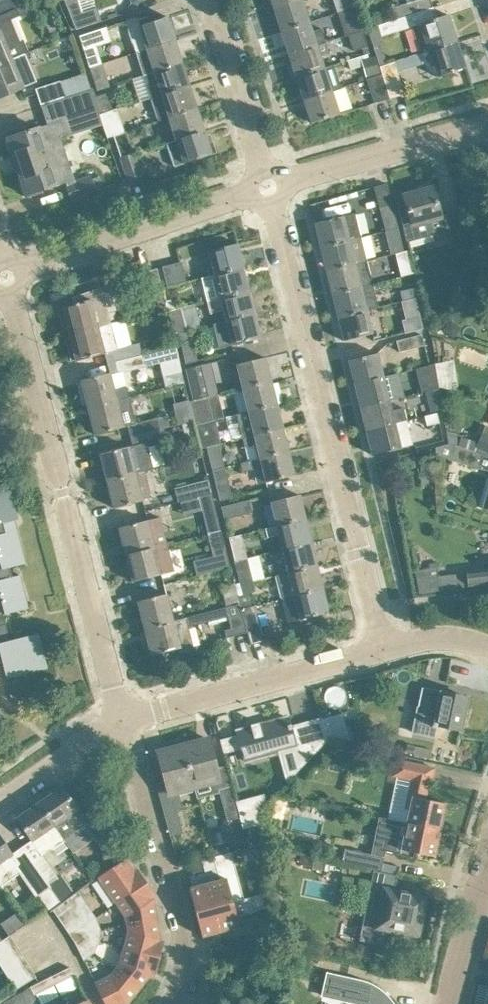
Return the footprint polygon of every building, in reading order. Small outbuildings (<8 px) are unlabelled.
[(25,52),(30,50),(17,17),(26,13),(21,0),(3,0),(0,1),(0,63),(25,52)] [(76,29),(102,21),(97,7),(81,13),(77,0),(65,0),(76,29)] [(274,8),(299,0),(271,0),(274,8)] [(309,22),(302,0),(300,0),(274,8),(281,31),(309,22)] [(407,3),(390,9),(393,20),(433,7),(431,0),(406,0),(407,3)] [(393,20),(377,25),(381,36),(412,26),(421,52),(457,41),(448,14),(437,18),(433,7),(393,20)] [(175,39),(167,16),(129,29),(136,52),(175,39)] [(344,25),(346,35),(349,35),(363,30),(360,21),(344,25)] [(312,31),(309,22),(281,31),(289,54),(326,41),(321,28),(312,31)] [(111,41),(106,27),(80,35),(90,68),(103,63),(97,46),(111,41)] [(368,47),(363,30),(349,35),(354,51),(368,47)] [(182,62),(175,39),(136,52),(144,75),(182,62)] [(289,54),(296,77),(324,67),(321,56),(330,53),(326,41),(289,54)] [(466,67),(457,41),(429,50),(437,77),(466,67)] [(25,52),(0,63),(0,97),(22,88),(17,76),(33,70),(25,52)] [(380,73),(376,56),(362,59),(366,77),(380,73)] [(395,61),(389,63),(381,66),(383,73),(382,73),(382,74),(390,98),(404,94),(395,61)] [(189,85),(182,62),(144,75),(151,97),(189,85)] [(110,86),(103,63),(90,68),(97,90),(110,86)] [(340,87),(333,65),(296,77),(304,100),(340,87)] [(91,90),(86,73),(36,89),(41,106),(91,90)] [(390,98),(382,74),(367,78),(374,103),(390,98)] [(197,108),(189,85),(151,97),(158,120),(197,108)] [(340,88),(340,87),(304,100),(311,123),(339,114),(332,90),(340,88)] [(109,146),(91,90),(41,106),(45,118),(58,113),(65,133),(52,137),(48,125),(8,138),(27,194),(66,181),(63,172),(71,169),(65,151),(71,149),(72,155),(90,149),(92,152),(109,146)] [(107,93),(94,97),(99,114),(113,110),(107,93)] [(204,131),(197,108),(158,120),(159,121),(169,118),(176,139),(176,140),(204,131)] [(113,110),(99,114),(107,137),(123,132),(115,109),(113,110)] [(123,132),(107,137),(109,146),(110,146),(108,137),(114,135),(121,158),(131,155),(131,154),(134,153),(127,131),(123,132)] [(174,166),(216,153),(212,137),(207,139),(204,131),(176,140),(176,139),(166,143),(174,166)] [(164,155),(161,145),(148,149),(151,159),(164,155)] [(132,157),(131,155),(121,158),(128,180),(138,177),(135,166),(146,162),(144,154),(132,157)] [(90,177),(67,185),(72,200),(95,192),(90,177)] [(408,209),(399,211),(402,220),(408,242),(449,230),(452,240),(466,236),(459,210),(441,215),(433,187),(404,195),(408,209)] [(398,227),(393,205),(380,208),(386,230),(398,227)] [(349,239),(343,216),(315,223),(320,246),(349,239)] [(366,259),(361,236),(349,239),(320,246),(326,269),(366,259)] [(404,250),(402,241),(389,245),(391,253),(404,250)] [(209,250),(215,274),(243,267),(237,243),(209,250)] [(407,261),(404,250),(391,253),(394,264),(407,261)] [(372,282),(366,259),(326,269),(332,292),(369,283),(372,282)] [(187,281),(182,260),(162,266),(167,286),(180,283),(187,281)] [(249,290),(243,267),(215,274),(220,298),(249,290)] [(167,308),(157,268),(145,272),(155,311),(167,308)] [(182,292),(180,283),(167,286),(169,296),(182,292)] [(375,305),(369,283),(332,292),(338,316),(375,305)] [(100,287),(73,296),(72,297),(74,303),(62,306),(69,333),(109,323),(100,287)] [(400,291),(402,300),(415,297),(413,288),(400,291)] [(249,290),(220,298),(207,301),(210,314),(223,310),(226,321),(255,314),(249,290)] [(423,329),(415,297),(402,300),(407,319),(389,324),(392,336),(423,329)] [(176,333),(187,330),(181,308),(170,310),(176,333)] [(372,333),(366,309),(338,316),(344,341),(372,333)] [(261,337),(255,314),(214,324),(220,348),(261,337)] [(109,323),(69,333),(76,360),(105,353),(105,352),(112,350),(115,361),(141,354),(139,343),(116,349),(110,326),(119,324),(119,321),(109,323)] [(422,334),(396,341),(399,353),(425,346),(422,334)] [(186,364),(197,362),(193,340),(181,342),(186,364)] [(142,355),(141,354),(115,361),(118,373),(144,367),(144,366),(160,362),(164,377),(170,376),(173,385),(185,382),(181,364),(176,346),(142,355)] [(378,353),(368,355),(349,360),(354,383),(384,376),(378,353)] [(265,357),(246,362),(237,364),(243,388),(271,381),(265,357)] [(211,363),(185,369),(193,400),(190,401),(218,394),(211,363)] [(430,366),(417,368),(420,384),(422,392),(439,388),(435,365),(430,366)] [(110,372),(100,375),(81,380),(88,407),(117,399),(129,396),(127,386),(114,389),(110,372)] [(384,376),(354,383),(360,406),(389,399),(384,376)] [(271,381),(243,388),(248,412),(277,404),(271,381)] [(187,392),(185,382),(173,385),(175,395),(187,392)] [(218,395),(218,394),(190,401),(196,425),(215,420),(215,419),(214,420),(208,397),(218,395)] [(124,427),(117,399),(88,407),(95,434),(124,427)] [(392,411),(389,399),(360,406),(366,430),(407,420),(405,408),(392,411)] [(435,403),(422,407),(424,416),(437,412),(435,403)] [(277,404),(248,412),(237,414),(243,438),(282,428),(277,404)] [(440,423),(437,412),(424,416),(426,426),(440,423)] [(160,428),(157,417),(127,425),(130,435),(160,428)] [(221,443),(215,420),(196,425),(201,448),(221,443)] [(413,444),(407,420),(366,430),(372,454),(413,444)] [(183,424),(188,443),(198,440),(193,421),(183,424)] [(474,451),(480,453),(487,455),(487,426),(485,425),(474,451)] [(163,441),(160,428),(130,435),(132,445),(100,453),(107,480),(154,468),(148,445),(163,441)] [(289,451),(283,428),(282,428),(243,438),(245,448),(257,445),(260,458),(289,451)] [(221,444),(221,443),(201,448),(202,448),(206,447),(212,470),(225,467),(220,444),(221,444)] [(436,447),(436,454),(476,466),(487,470),(487,455),(480,453),(474,451),(450,444),(436,447)] [(295,475),(289,451),(260,458),(241,463),(243,472),(262,467),(266,482),(295,475)] [(233,498),(225,467),(212,470),(219,501),(233,498)] [(144,471),(107,480),(114,508),(151,498),(144,471)] [(209,480),(176,488),(179,501),(212,493),(209,480)] [(2,661),(7,678),(47,667),(39,633),(10,640),(3,614),(28,608),(20,574),(12,576),(10,567),(25,563),(17,530),(15,530),(12,520),(18,519),(11,490),(0,493),(0,662),(2,661)] [(215,506),(212,493),(179,501),(186,500),(189,513),(215,506)] [(299,494),(280,499),(271,501),(277,526),(305,518),(299,494)] [(253,512),(250,500),(222,507),(224,519),(253,512)] [(167,544),(160,516),(119,527),(126,554),(167,544)] [(305,518),(266,528),(268,537),(279,535),(282,549),(311,542),(305,518)] [(213,556),(193,561),(197,575),(230,567),(221,530),(208,534),(213,556)] [(246,557),(240,535),(229,537),(235,560),(246,557)] [(282,549),(288,572),(317,565),(311,542),(282,549)] [(167,544),(126,554),(133,581),(174,571),(167,544)] [(253,581),(246,557),(235,560),(241,581),(235,583),(235,585),(253,581)] [(277,575),(282,598),(323,588),(317,565),(288,572),(277,575)] [(419,594),(439,591),(464,589),(463,572),(436,574),(435,566),(414,570),(419,594)] [(467,571),(468,585),(487,583),(487,569),(467,571)] [(255,590),(253,581),(235,585),(240,603),(241,608),(252,606),(248,592),(255,590)] [(240,603),(235,585),(235,583),(222,586),(227,606),(240,603)] [(329,612),(323,588),(282,598),(288,622),(329,612)] [(173,620),(166,593),(138,601),(145,628),(173,620)] [(247,632),(241,608),(240,603),(173,620),(145,628),(151,655),(178,648),(179,653),(194,649),(188,626),(227,615),(231,628),(225,630),(227,637),(247,632)] [(252,606),(241,608),(247,632),(250,644),(263,640),(254,605),(252,606)] [(422,687),(417,706),(412,732),(433,736),(435,727),(437,727),(437,725),(460,730),(467,697),(422,687)] [(342,713),(323,718),(329,740),(350,742),(342,713)] [(237,730),(242,749),(246,761),(309,744),(312,754),(326,740),(329,740),(323,718),(305,723),(307,729),(292,733),(291,728),(292,727),(291,724),(289,724),(287,717),(258,724),(259,726),(252,728),(252,726),(237,730)] [(237,748),(234,737),(220,740),(223,752),(237,748)] [(208,738),(183,745),(194,787),(219,781),(213,757),(208,738)] [(194,787),(183,745),(158,751),(169,793),(188,788),(194,787)] [(405,808),(410,809),(407,822),(440,829),(445,803),(425,799),(428,782),(431,783),(434,767),(396,759),(393,775),(411,779),(405,808)] [(239,816),(231,785),(219,788),(227,820),(239,816)] [(87,822),(62,786),(39,802),(54,824),(56,827),(66,841),(67,843),(80,833),(83,838),(91,833),(106,855),(119,847),(97,815),(87,822)] [(264,794),(236,801),(240,816),(243,828),(248,826),(259,823),(259,809),(265,802),(264,794)] [(174,800),(161,804),(170,836),(182,832),(174,800)] [(54,824),(39,802),(16,818),(28,834),(37,849),(48,842),(51,847),(63,839),(65,841),(66,841),(56,827),(54,824)] [(434,856),(440,829),(407,822),(407,823),(390,819),(383,851),(413,857),(414,852),(434,856)] [(251,836),(246,837),(249,847),(260,844),(259,823),(248,826),(251,836)] [(0,837),(0,885),(22,870),(48,908),(59,901),(47,884),(21,846),(11,853),(0,837)] [(345,848),(342,861),(381,870),(384,856),(345,848)] [(219,879),(189,888),(195,912),(196,912),(242,899),(229,853),(213,857),(219,879)] [(135,870),(126,857),(110,869),(98,876),(116,903),(147,882),(137,868),(135,870)] [(205,872),(202,860),(190,863),(193,875),(205,872)] [(397,875),(373,870),(359,940),(383,945),(386,929),(417,936),(425,897),(394,891),(397,875)] [(62,875),(47,884),(59,901),(73,891),(62,875)] [(147,882),(116,903),(126,917),(127,924),(157,919),(154,898),(156,896),(147,882)] [(60,921),(86,903),(78,891),(53,910),(60,921)] [(263,894),(242,899),(196,912),(202,936),(239,926),(236,915),(264,908),(263,894)] [(2,921),(11,933),(26,921),(18,910),(2,921)] [(100,928),(96,917),(70,934),(81,932),(100,928)] [(161,940),(157,919),(127,924),(128,931),(124,947),(159,957),(164,940),(161,940)] [(100,941),(100,928),(81,932),(70,934),(81,936),(100,941)] [(79,940),(70,934),(75,942),(84,960),(94,952),(79,940)] [(81,936),(70,934),(79,940),(94,952),(100,941),(81,936)] [(10,935),(0,941),(0,956),(17,945),(10,935)] [(17,945),(0,956),(0,964),(3,968),(23,955),(17,945)] [(159,957),(124,947),(120,964),(115,969),(139,988),(152,972),(155,973),(159,957)] [(29,966),(23,955),(3,968),(9,978),(29,966)] [(36,976),(29,966),(9,978),(13,984),(12,984),(15,989),(36,976)] [(71,967),(50,976),(55,984),(75,974),(71,967)] [(115,969),(110,975),(95,982),(105,1003),(126,1003),(139,988),(115,969)] [(321,994),(353,1001),(358,1003),(360,1003),(395,1003),(392,999),(387,994),(382,990),(377,986),(371,982),(365,980),(358,978),(357,978),(326,971),(321,994)] [(55,984),(50,976),(30,986),(34,994),(55,984)] [(258,989),(255,977),(238,981),(240,992),(258,989)] [(30,986),(11,997),(6,990),(0,994),(0,1003),(1,1003),(30,986)] [(30,986),(1,1003),(39,1003),(34,994),(30,986)]
